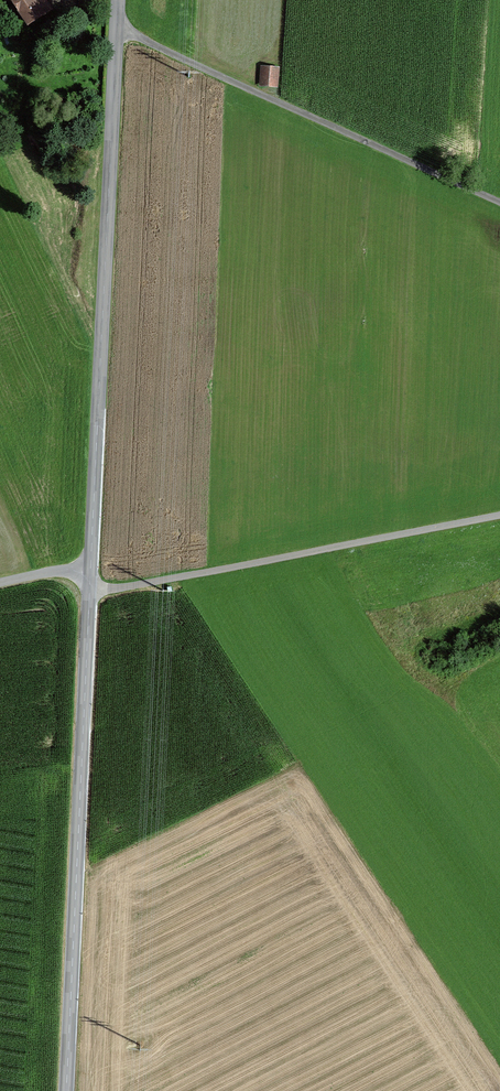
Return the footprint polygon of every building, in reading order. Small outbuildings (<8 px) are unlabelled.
[(30,24),(51,9),(46,2),(48,0),(13,0),(30,24)] [(280,68),(262,67),(261,86),(279,87),(280,68)]
